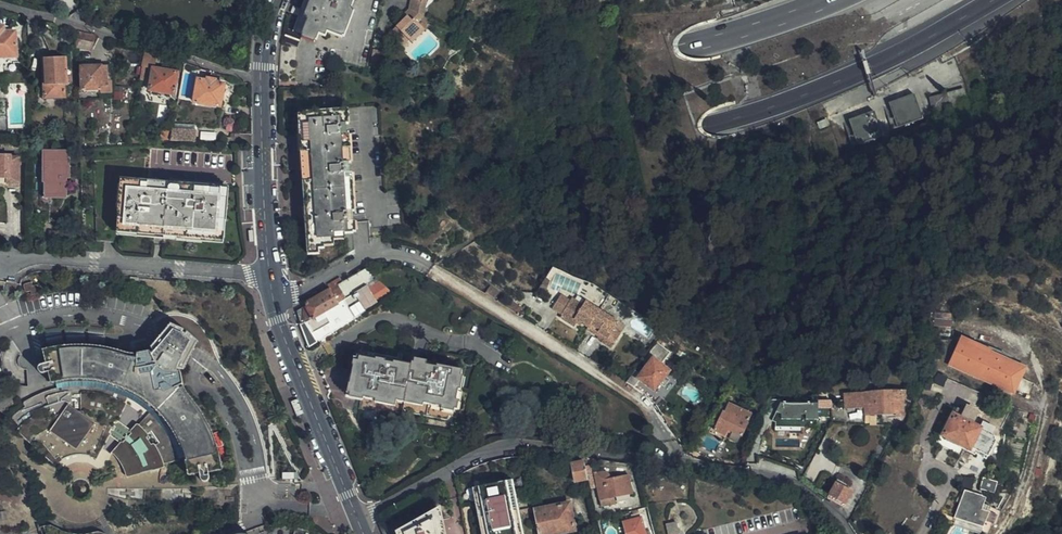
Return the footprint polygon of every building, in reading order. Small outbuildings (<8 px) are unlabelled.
[(353,0),(313,0),(301,34),(316,40),(318,34),(324,36),(327,31),(342,36),(352,9),(350,7),(353,0)] [(411,9),(426,17),(430,0),(413,0),(411,9)] [(411,9),(404,14),(400,18),(403,22),(398,27),(389,35),(397,44),(405,38),(408,42),(422,30),(417,25),(426,17),(411,9)] [(403,22),(400,18),(394,23),(398,27),(403,22)] [(0,26),(0,58),(14,57),(14,30),(3,30),(3,26),(0,26)] [(74,34),(75,47),(90,50),(93,35),(74,29),(74,34)] [(425,34),(422,30),(408,42),(412,46),(425,34)] [(405,38),(397,44),(401,48),(408,42),(405,38)] [(158,69),(160,55),(144,50),(141,68),(147,69),(151,70),(151,68),(158,69)] [(66,75),(65,58),(42,58),(43,97),(63,96),(62,75),(66,75)] [(105,80),(104,65),(92,65),(80,66),(81,89),(100,89),(99,92),(110,92),(109,81),(105,80)] [(151,68),(151,70),(148,89),(150,90),(170,93),(172,94),(175,72),(166,71),(159,69),(158,69),(151,68)] [(221,105),(224,83),(215,81),(216,79),(207,78),(207,80),(197,79),(194,101),(221,105)] [(341,87),(324,87),(298,87),(310,249),(324,248),(323,243),(334,242),(333,237),(344,236),(344,250),(353,250),(341,87)] [(963,88),(928,97),(931,111),(966,102),(963,88)] [(170,93),(150,90),(149,95),(169,98),(170,93)] [(913,94),(887,104),(896,129),(923,119),(913,94)] [(873,111),(847,120),(855,144),(881,135),(873,111)] [(826,119),(816,122),(818,129),(828,126),(826,119)] [(170,142),(172,130),(160,129),(158,142),(169,141),(170,142)] [(170,142),(195,142),(195,130),(173,129),(172,130),(170,142)] [(233,143),(237,144),(252,144),(252,134),(234,134),(234,138),(227,138),(227,143),(233,143)] [(68,177),(67,152),(41,153),(42,181),(45,181),(45,194),(65,194),(65,177),(68,177)] [(19,183),(19,157),(8,157),(8,155),(0,155),(0,177),(7,178),(8,183),(19,183)] [(223,242),(228,191),(148,182),(150,158),(92,162),(93,180),(98,240),(117,242),(118,232),(223,242)] [(19,187),(19,183),(8,183),(7,178),(0,177),(0,187),(19,187)] [(393,293),(364,268),(304,303),(304,305),(310,317),(301,323),(310,346),(393,293)] [(540,277),(533,287),(539,290),(544,279),(540,277)] [(38,291),(38,286),(37,284),(33,284),(32,282),(30,282),(27,282),(24,284),(24,288),(26,290),(30,290),(30,294),(32,295),(33,294),(37,293),(38,291)] [(585,327),(596,309),(581,300),(578,304),(567,296),(555,316),(570,325),(573,320),(584,327),(585,327)] [(310,317),(304,305),(299,308),(301,323),(310,317)] [(584,327),(584,328),(599,337),(598,339),(607,346),(616,331),(609,326),(613,320),(596,309),(585,327),(584,327)] [(96,457),(108,435),(116,421),(123,408),(121,406),(127,396),(148,412),(134,428),(133,427),(129,431),(118,443),(112,451),(123,464),(128,472),(156,465),(162,466),(165,466),(178,461),(178,459),(176,451),(171,438),(161,425),(165,422),(175,437),(181,450),(186,468),(187,476),(198,476),(198,479),(199,480),(202,482),(204,482),(208,479),(208,473),(210,473),(222,472),(220,461),(214,438),(206,419),(203,413),(194,401),(186,393),(184,389),(182,382),(180,370),(172,369),(172,366),(184,368),(198,341),(188,331),(185,334),(182,331),(184,328),(172,322),(152,345),(156,355),(156,356),(155,357),(153,357),(149,347),(129,349),(123,347),(112,344),(101,343),(85,342),(64,343),(43,347),(46,362),(45,363),(39,364),(38,366),(37,369),(38,372),(41,374),(48,373),(51,383),(56,382),(57,387),(39,392),(33,395),(30,398),(32,403),(17,411),(11,416),(11,418),(37,443),(39,442),(54,460),(63,455),(79,451),(89,453),(96,457)] [(960,335),(948,366),(1017,393),(1029,363),(960,335)] [(632,370),(624,382),(632,387),(638,380),(652,390),(666,370),(658,364),(666,352),(653,342),(639,361),(645,365),(637,374),(632,370)] [(455,418),(463,378),(461,377),(461,371),(432,365),(432,367),(411,363),(410,364),(401,362),(401,360),(355,351),(347,395),(362,398),(359,407),(400,415),(399,419),(403,420),(404,412),(447,419),(448,416),(455,418)] [(900,413),(904,392),(844,394),(845,409),(862,408),(863,415),(900,413)] [(830,405),(829,397),(813,397),(813,405),(830,405)] [(744,423),(749,414),(727,404),(722,413),(720,412),(712,430),(724,435),(726,429),(740,436),(746,424),(744,423)] [(995,436),(993,430),(973,419),(975,414),(966,409),(963,413),(955,410),(942,436),(945,438),(944,441),(953,446),(955,443),(968,450),(969,448),(987,457),(995,441),(995,440),(995,439),(996,438),(995,438),(995,437),(995,436)] [(116,421),(108,435),(118,443),(129,431),(116,421)] [(593,466),(583,468),(584,470),(587,483),(588,489),(597,487),(600,501),(633,494),(629,477),(610,480),(609,478),(607,476),(604,474),(600,473),(598,472),(594,473),(593,466)] [(569,487),(587,483),(584,470),(566,473),(569,487)] [(515,473),(469,483),(480,533),(486,533),(475,487),(510,480),(521,533),(528,533),(515,473)] [(840,506),(849,492),(835,479),(825,498),(840,506)] [(993,495),(997,484),(981,479),(977,489),(993,495)] [(996,524),(1001,510),(983,504),(985,498),(963,490),(953,519),(959,521),(960,518),(972,522),(970,529),(983,533),(984,532),(990,533),(994,523),(996,524)] [(393,530),(395,533),(444,533),(438,504),(393,530)] [(533,511),(538,533),(560,533),(575,531),(569,504),(533,511)] [(967,528),(970,529),(972,522),(960,518),(959,521),(958,525),(960,526),(961,523),(968,525),(967,528)] [(623,522),(626,533),(644,533),(641,519),(623,522)]
